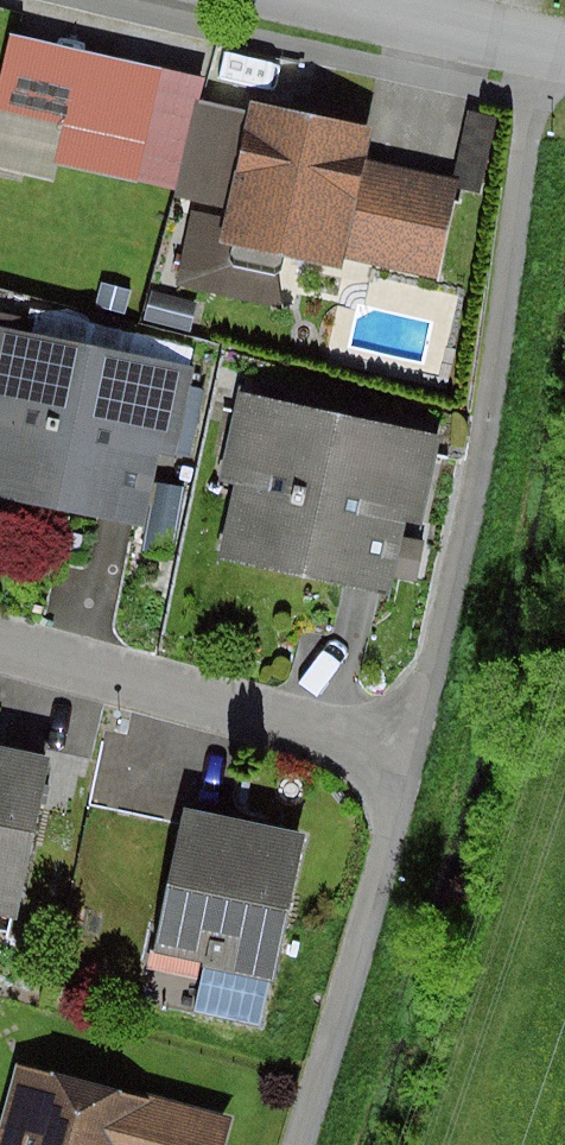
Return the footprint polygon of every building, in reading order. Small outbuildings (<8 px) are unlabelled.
[(28,25),(0,135),(0,146),(147,183),(177,63),(28,25)] [(231,222),(356,252),(379,156),(388,121),(262,91),(231,222)] [(469,177),(379,156),(356,252),(446,273),(469,177)] [(10,319),(0,379),(0,493),(167,520),(179,445),(194,448),(210,352),(10,319)] [(450,424),(250,392),(222,562),(407,592),(419,517),(434,520),(450,424)] [(64,751),(0,739),(0,894),(38,900),(64,751)] [(290,976),(314,829),(189,809),(165,956),(290,976)] [(249,1106),(30,1050),(5,1144),(239,1144),(249,1106)]
